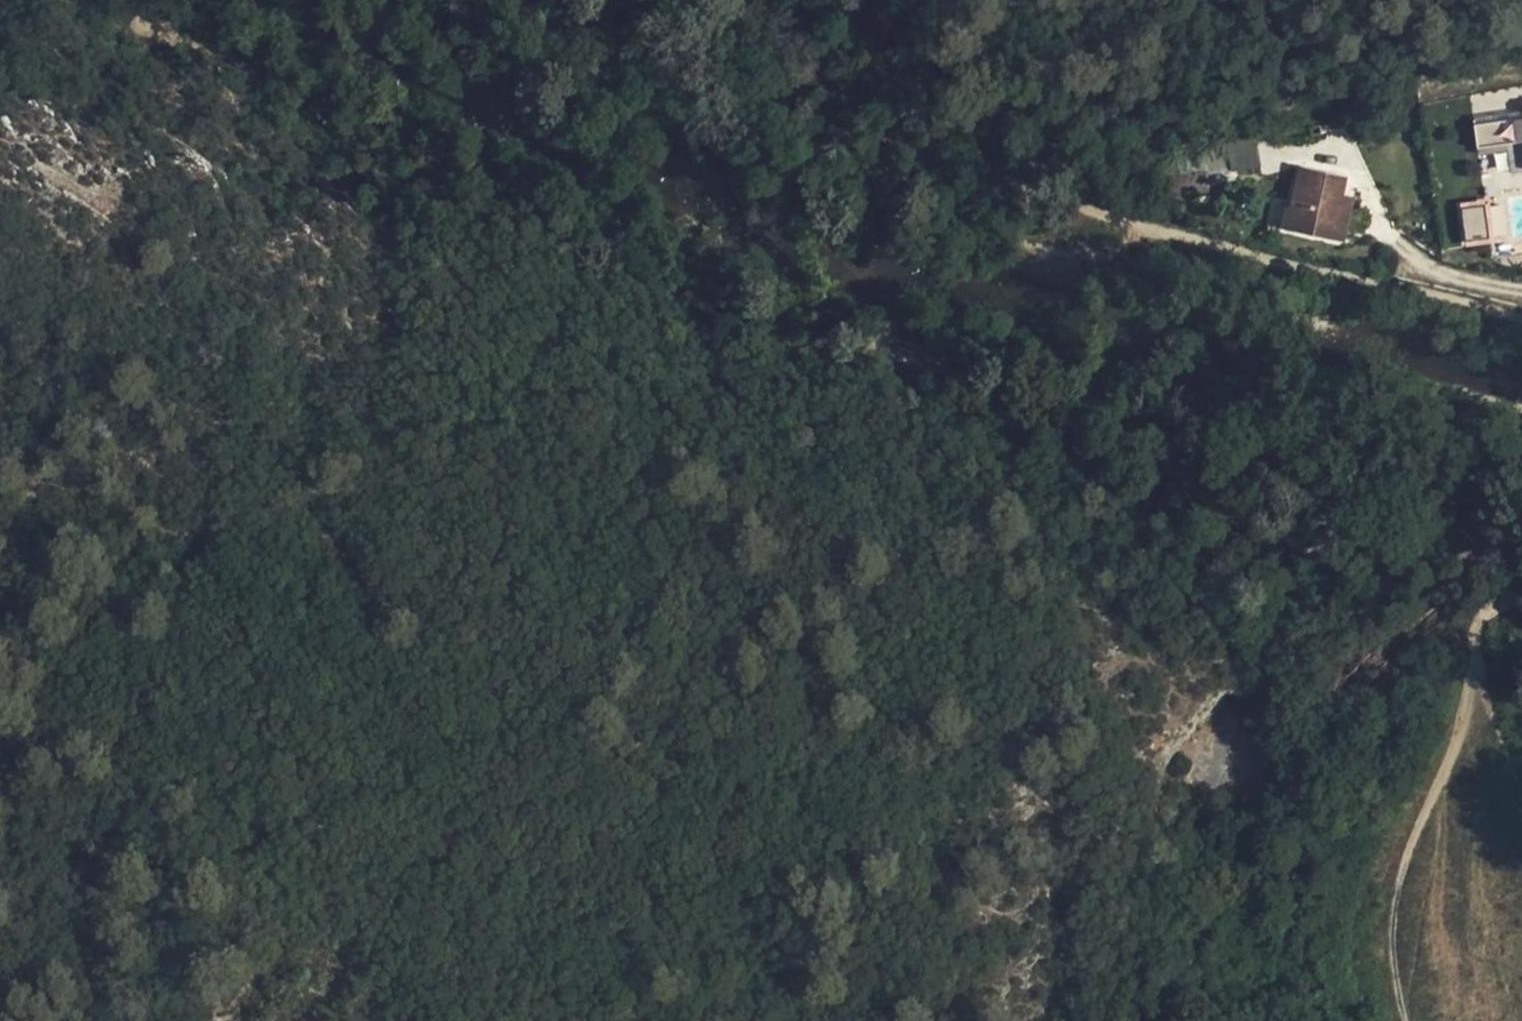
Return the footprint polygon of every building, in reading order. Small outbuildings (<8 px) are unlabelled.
[(1474,125),(1477,151),(1521,146),(1521,120),(1474,125)] [(1227,141),(1232,171),(1259,166),(1255,137),(1227,141)] [(1347,176),(1300,166),(1292,207),(1298,208),(1293,229),(1344,240),(1351,207),(1341,206),(1343,194),(1347,176)] [(1341,206),(1351,207),(1353,197),(1343,194),(1341,206)] [(1460,210),(1467,245),(1509,236),(1502,201),(1460,210)] [(1282,227),(1293,229),(1298,208),(1292,207),(1286,206),(1282,227)]
